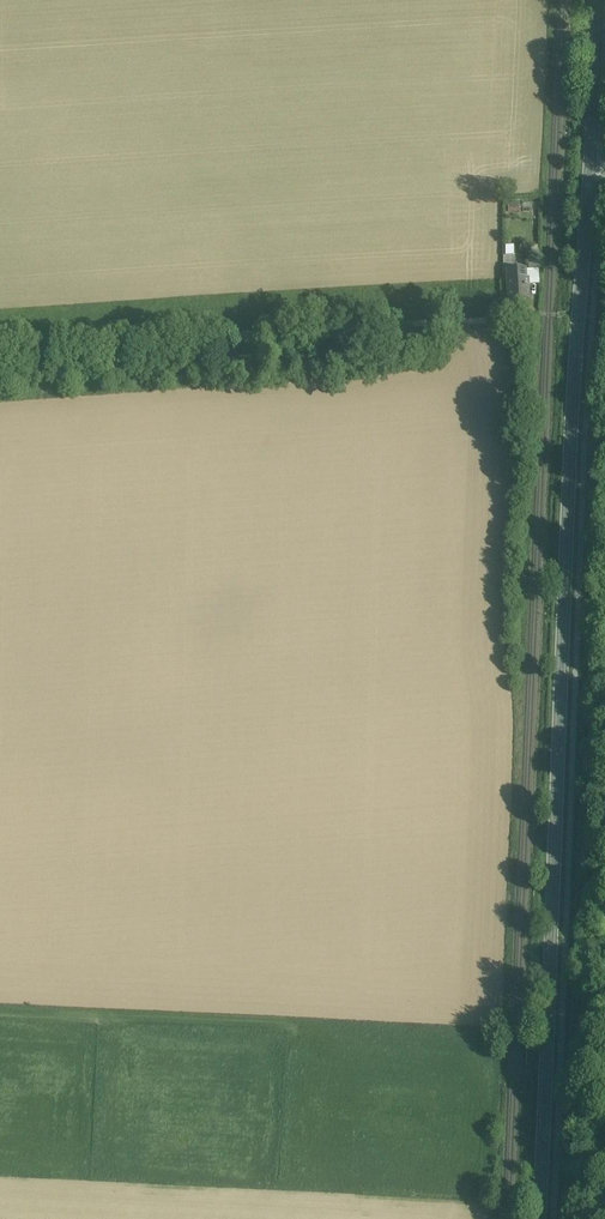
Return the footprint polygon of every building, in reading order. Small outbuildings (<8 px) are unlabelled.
[(527,280),(525,281),(525,271),(508,272),(510,303),(529,302),(527,280)]
